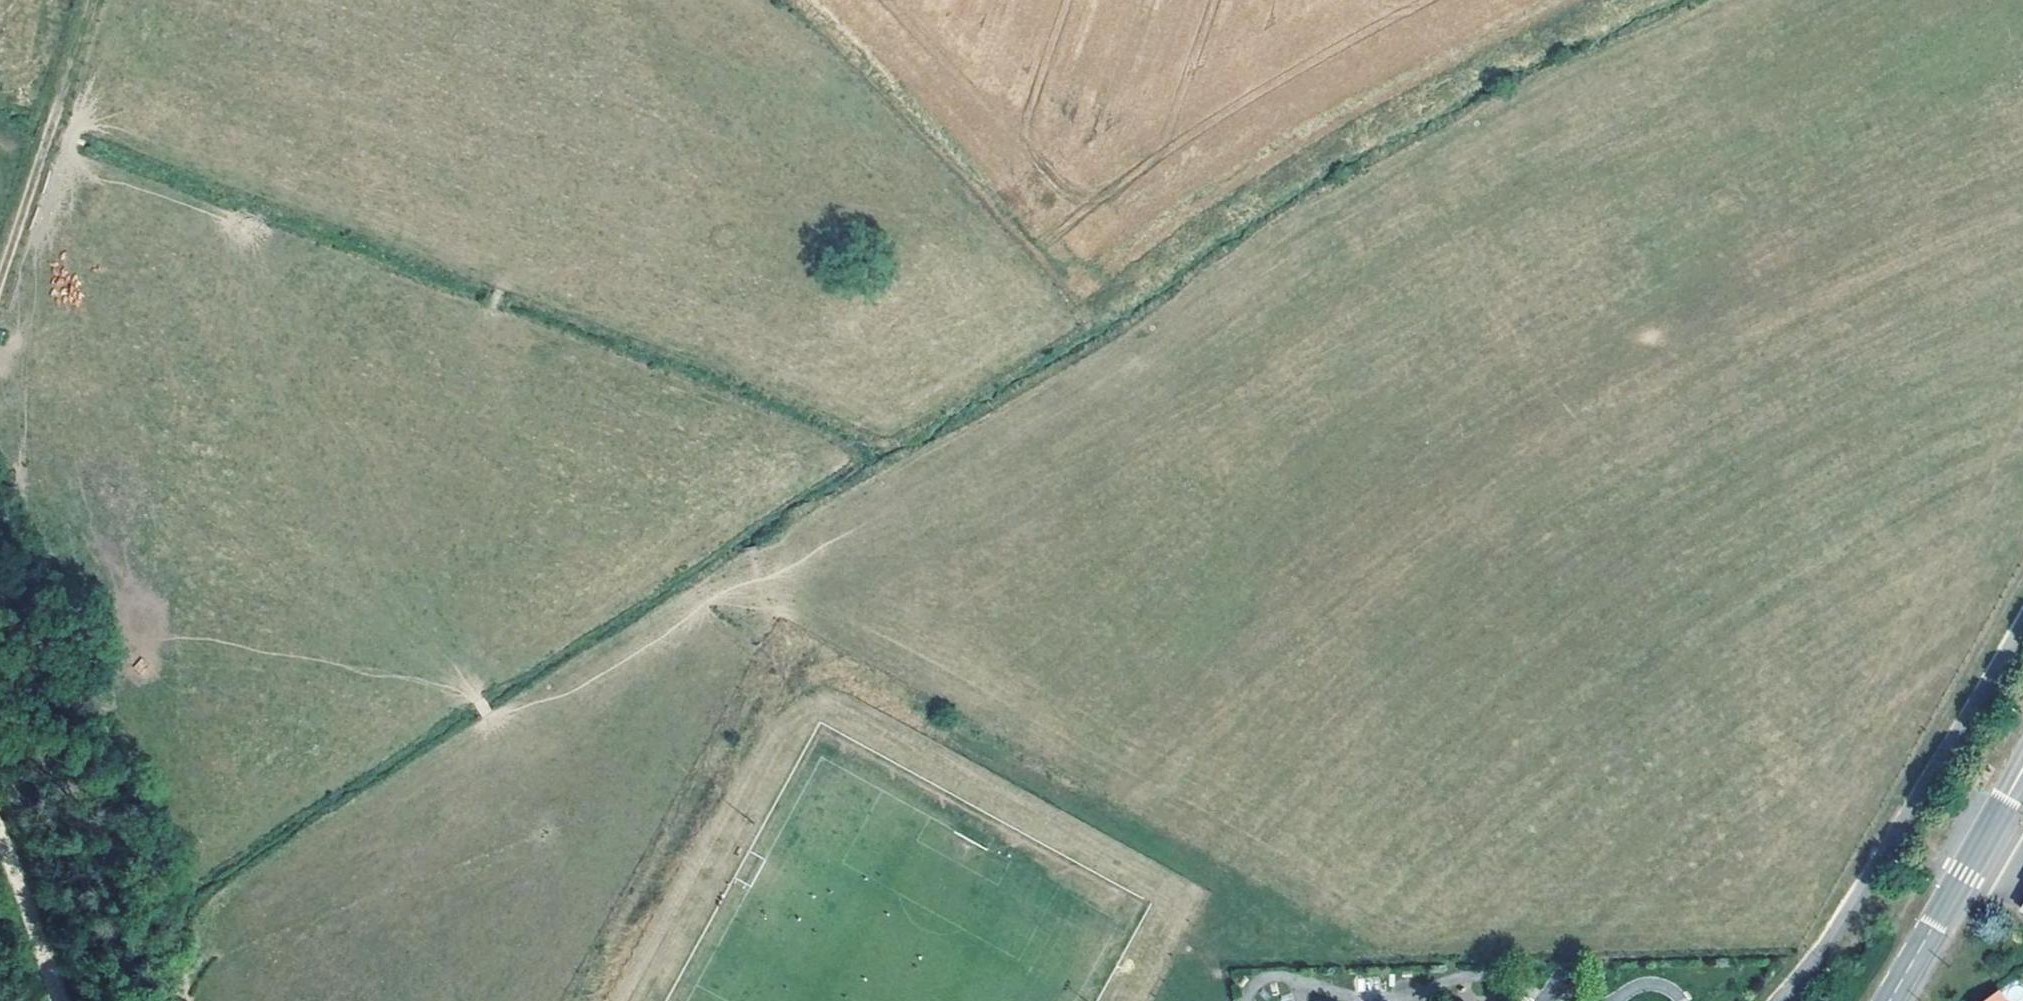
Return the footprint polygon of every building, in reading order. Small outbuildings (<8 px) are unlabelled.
[(2011,1000),(2022,1000),(2022,988),(2018,982),(2004,991),(2011,1000)] [(2000,991),(1986,1000),(2007,1000),(2000,991)]
